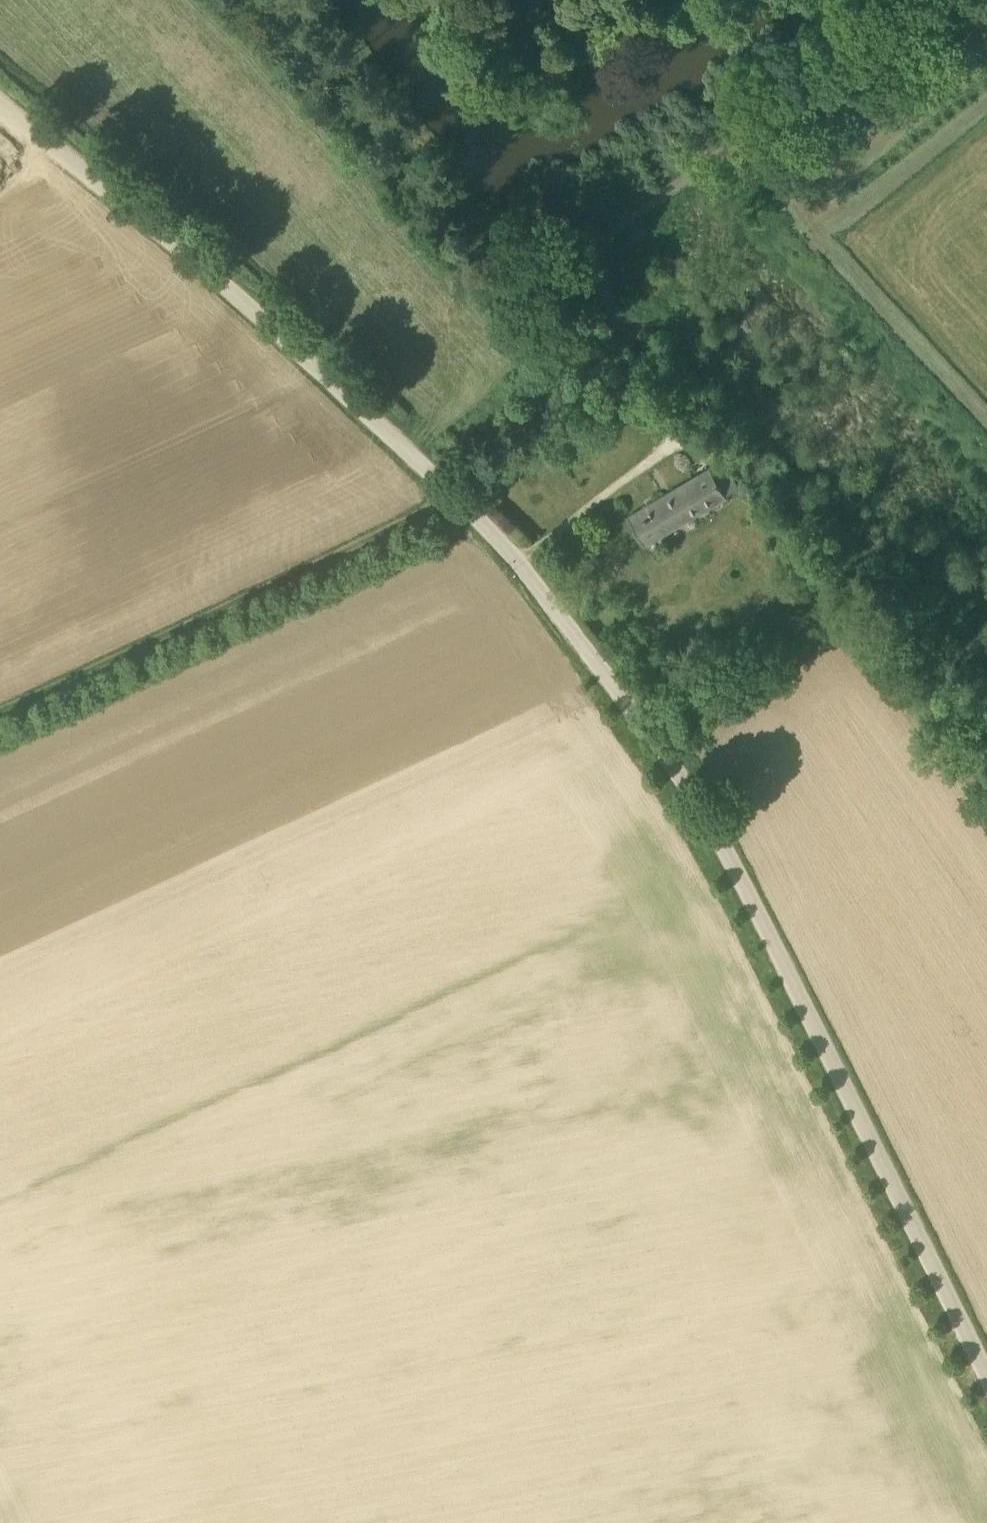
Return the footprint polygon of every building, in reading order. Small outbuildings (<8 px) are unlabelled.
[(671,529),(726,497),(710,468),(628,516),(645,544),(671,529)]
